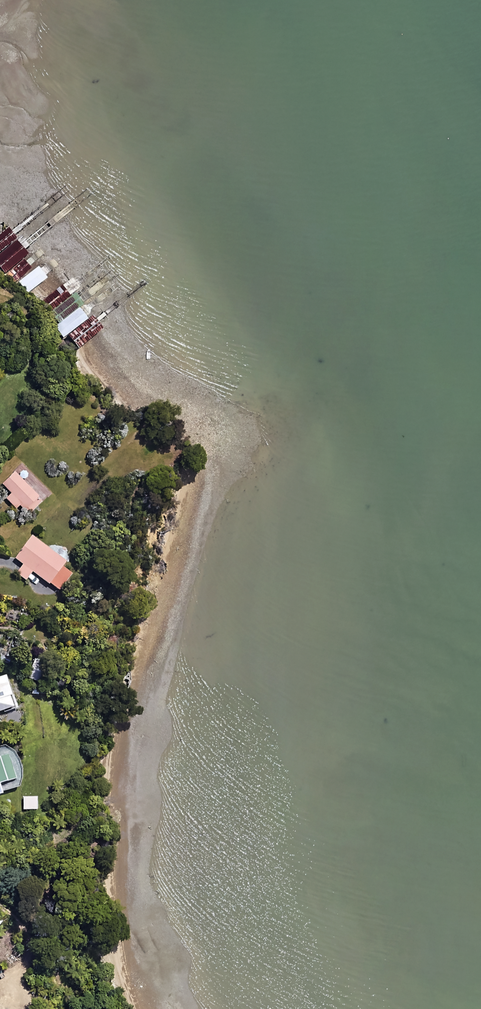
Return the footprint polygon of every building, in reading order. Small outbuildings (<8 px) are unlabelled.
[(15,239),(6,228),(0,232),(0,251),(15,239)] [(23,257),(27,254),(15,239),(0,251),(0,266),(5,272),(23,257)] [(18,281),(32,269),(23,257),(5,272),(14,284),(18,281)] [(32,269),(18,281),(27,292),(46,277),(36,266),(32,269)] [(44,317),(72,292),(78,286),(70,277),(36,307),(44,317)] [(54,328),(77,308),(82,303),(72,292),(44,317),(54,328)] [(62,337),(86,318),(77,308),(54,328),(62,337)] [(86,318),(62,337),(75,352),(102,328),(90,314),(86,318)] [(24,515),(53,487),(24,458),(2,480),(11,489),(5,496),(24,515)] [(80,566),(33,530),(14,556),(23,563),(19,568),(29,576),(34,571),(61,592),(80,566)] [(18,702),(8,669),(0,672),(0,699),(18,702)] [(21,711),(5,717),(8,728),(25,723),(21,711)] [(15,771),(9,743),(0,745),(0,774),(15,771)] [(37,795),(23,796),(24,808),(37,808),(37,795)]
